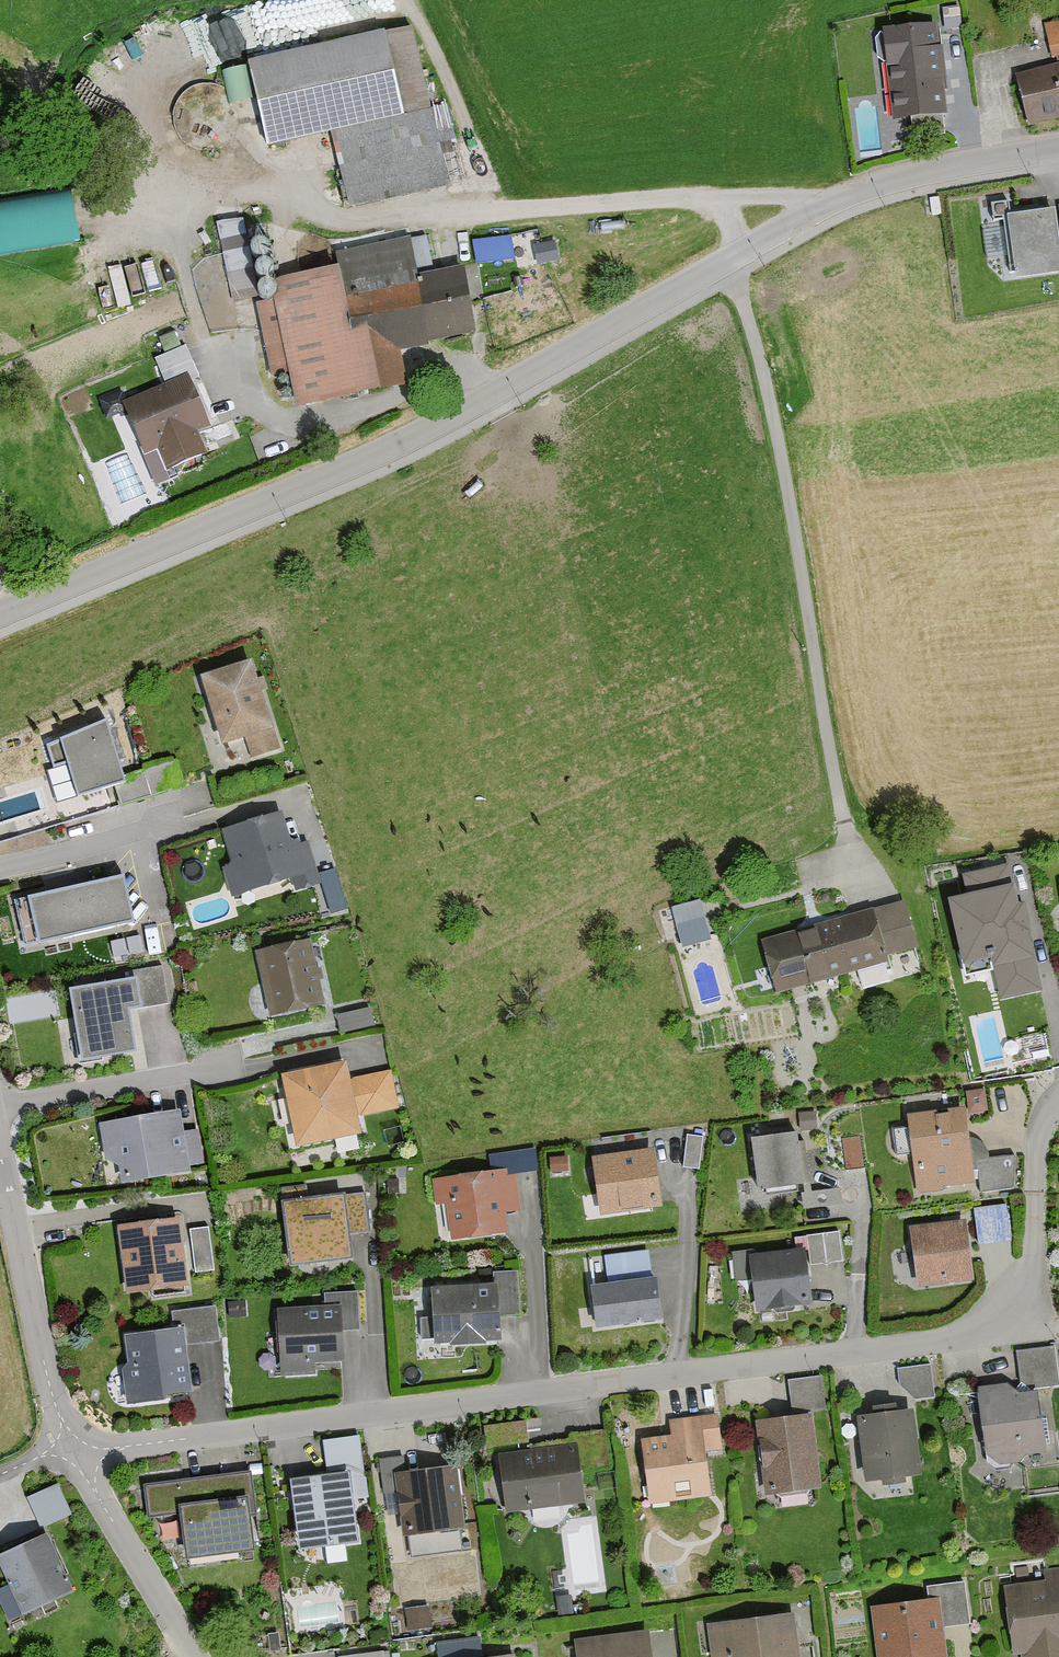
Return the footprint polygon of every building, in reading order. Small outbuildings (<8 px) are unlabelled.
[(1049,27),(1055,60),(1058,59),(1058,25),(1049,27)] [(940,53),(938,29),(887,33),(891,74),(894,74),(898,121),(950,117),(947,83),(950,83),(947,53),(940,53)] [(431,113),(413,32),(250,67),(268,150),(334,136),(350,210),(461,185),(444,110),(431,113)] [(1020,80),(1032,125),(1058,118),(1058,70),(1020,80)] [(0,195),(0,244),(84,242),(83,193),(0,195)] [(1057,213),(1011,218),(1018,279),(1058,274),(1058,227),(1057,213)] [(515,232),(477,233),(478,258),(516,257),(515,232)] [(271,283),(275,305),(259,307),(273,382),(291,378),(297,410),(410,389),(403,351),(480,337),(468,269),(435,276),(428,240),(337,257),(339,271),(271,283)] [(186,350),(155,363),(166,389),(127,406),(149,458),(159,454),(168,474),(208,456),(199,437),(212,431),(193,389),(202,385),(186,350)] [(280,750),(254,664),(205,679),(226,749),(246,743),(250,759),(280,750)] [(125,781),(107,727),(48,751),(55,772),(69,767),(80,801),(116,789),(122,808),(181,789),(173,765),(125,781)] [(292,850),(283,817),(220,835),(229,868),(222,870),(230,899),(293,882),(296,894),(321,887),(309,845),(292,850)] [(1016,882),(974,891),(978,907),(960,911),(972,963),(997,958),(1005,996),(1039,989),(1016,882)] [(121,884),(18,907),(27,949),(130,926),(121,884)] [(342,906),(336,886),(319,891),(325,911),(342,906)] [(706,894),(677,900),(685,941),(714,935),(706,894)] [(919,953),(906,907),(766,946),(781,999),(890,969),(888,962),(919,953)] [(325,1010),(309,944),(257,956),(272,1022),(325,1010)] [(164,972),(129,977),(130,986),(73,994),(83,1065),(141,1057),(144,1076),(187,1070),(178,1009),(170,1010),(164,972)] [(373,1029),(369,1013),(337,1021),(341,1037),(373,1029)] [(399,1113),(391,1074),(351,1082),(348,1067),(284,1080),(299,1151),(364,1138),(361,1121),(399,1113)] [(988,1116),(986,1095),(968,1097),(970,1118),(988,1116)] [(976,1190),(967,1112),(909,1119),(918,1197),(976,1190)] [(106,1163),(132,1177),(133,1184),(189,1176),(188,1170),(201,1168),(196,1136),(184,1137),(180,1115),(101,1127),(106,1163)] [(815,1134),(814,1120),(800,1121),(801,1135),(815,1134)] [(806,1194),(800,1135),(750,1140),(755,1199),(806,1194)] [(703,1142),(687,1140),(682,1172),(698,1175),(703,1142)] [(991,1157),(979,1149),(981,1195),(1018,1193),(1016,1163),(991,1164),(991,1157)] [(662,1211),(655,1153),(594,1161),(602,1219),(662,1211)] [(567,1174),(567,1163),(549,1163),(550,1174),(567,1174)] [(519,1216),(514,1173),(433,1183),(437,1209),(449,1208),(453,1243),(510,1236),(507,1218),(519,1216)] [(369,1238),(364,1198),(284,1209),(292,1271),(354,1263),(351,1240),(369,1238)] [(1011,1247),(1007,1210),(976,1214),(980,1250),(1011,1247)] [(189,1290),(180,1221),(120,1229),(128,1298),(189,1290)] [(976,1286),(969,1225),(913,1232),(920,1293),(976,1286)] [(207,1232),(189,1235),(195,1275),(213,1273),(207,1232)] [(842,1266),(838,1237),(808,1241),(812,1270),(842,1266)] [(814,1309),(807,1255),(757,1261),(757,1254),(734,1257),(739,1293),(757,1291),(760,1316),(814,1309)] [(664,1324),(659,1282),(650,1283),(647,1256),(605,1261),(608,1287),(595,1289),(599,1331),(664,1324)] [(520,1317),(518,1274),(492,1275),(493,1288),(435,1291),(438,1347),(505,1343),(504,1317),(520,1317)] [(406,1300),(405,1287),(390,1287),(391,1301),(406,1300)] [(324,1309),(278,1311),(280,1380),(309,1379),(309,1367),(348,1365),(347,1331),(359,1330),(358,1295),(324,1296),(324,1309)] [(245,1318),(245,1306),(227,1306),(227,1318),(245,1318)] [(220,1345),(215,1309),(171,1315),(174,1333),(128,1339),(132,1372),(124,1373),(129,1406),(193,1397),(187,1350),(220,1345)] [(1020,1388),(1041,1393),(1058,1390),(1054,1351),(1016,1356),(1020,1388)] [(900,1388),(916,1405),(934,1402),(929,1370),(898,1374),(900,1388)] [(825,1411),(821,1380),(787,1385),(791,1416),(825,1411)] [(1041,1393),(1020,1388),(981,1393),(990,1464),(1049,1457),(1041,1393)] [(923,1480),(916,1415),(862,1420),(868,1485),(923,1480)] [(721,1455),(717,1418),(669,1423),(671,1439),(643,1442),(651,1507),(714,1500),(709,1456),(721,1455)] [(820,1492),(813,1419),(757,1424),(764,1486),(777,1485),(778,1496),(820,1492)] [(362,1468),(358,1441),(324,1445),(327,1472),(362,1468)] [(585,1505),(578,1449),(500,1458),(507,1515),(585,1505)] [(465,1532),(460,1470),(405,1474),(404,1462),(380,1463),(383,1501),(400,1500),(403,1537),(465,1532)] [(360,1547),(350,1478),(292,1486),(301,1555),(360,1547)] [(255,1558),(248,1480),(144,1490),(147,1525),(184,1522),(188,1564),(255,1558)] [(27,1501),(42,1532),(70,1519),(56,1487),(27,1501)] [(48,1538),(0,1559),(0,1566),(24,1619),(74,1597),(48,1538)] [(1044,1574),(1045,1584),(1005,1589),(1014,1656),(1058,1656),(1058,1572),(1044,1574)] [(966,1586),(924,1591),(925,1602),(872,1609),(878,1656),(948,1656),(945,1630),(971,1627),(966,1586)] [(431,1631),(427,1606),(404,1610),(408,1635),(431,1631)] [(794,1616),(707,1629),(712,1656),(801,1656),(794,1616)] [(484,1633),(442,1635),(442,1654),(485,1652),(484,1633)] [(651,1634),(576,1643),(578,1656),(653,1656),(651,1634)] [(342,1656),(393,1656),(393,1646),(341,1648),(342,1656)]
